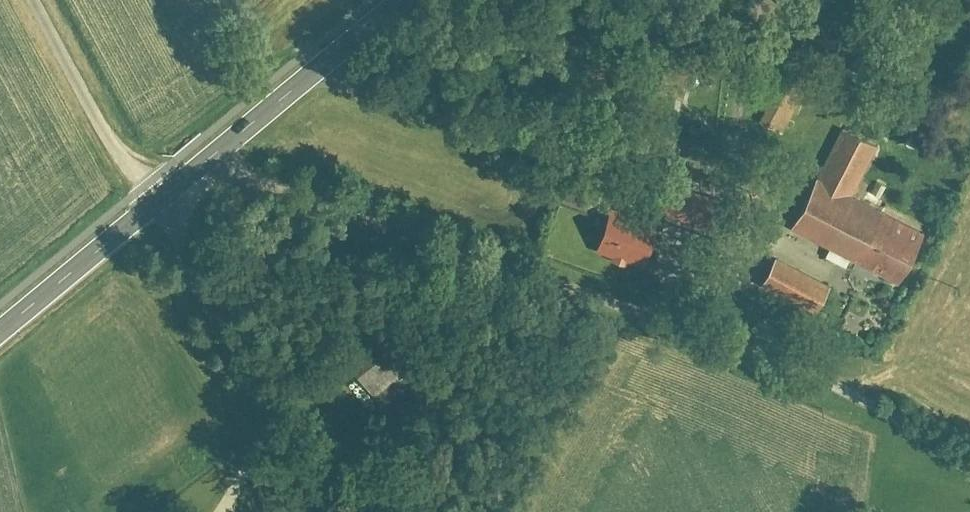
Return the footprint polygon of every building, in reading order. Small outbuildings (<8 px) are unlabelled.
[(940,230),(861,193),(884,144),(844,126),(793,233),(912,290),(940,230)] [(674,177),(658,217),(712,239),(728,199),(674,177)] [(612,213),(599,248),(648,266),(661,231),(612,213)] [(787,247),(761,293),(819,325),(845,278),(787,247)] [(384,303),(332,350),(377,401),(405,376),(383,350),(407,329),(384,303)]
